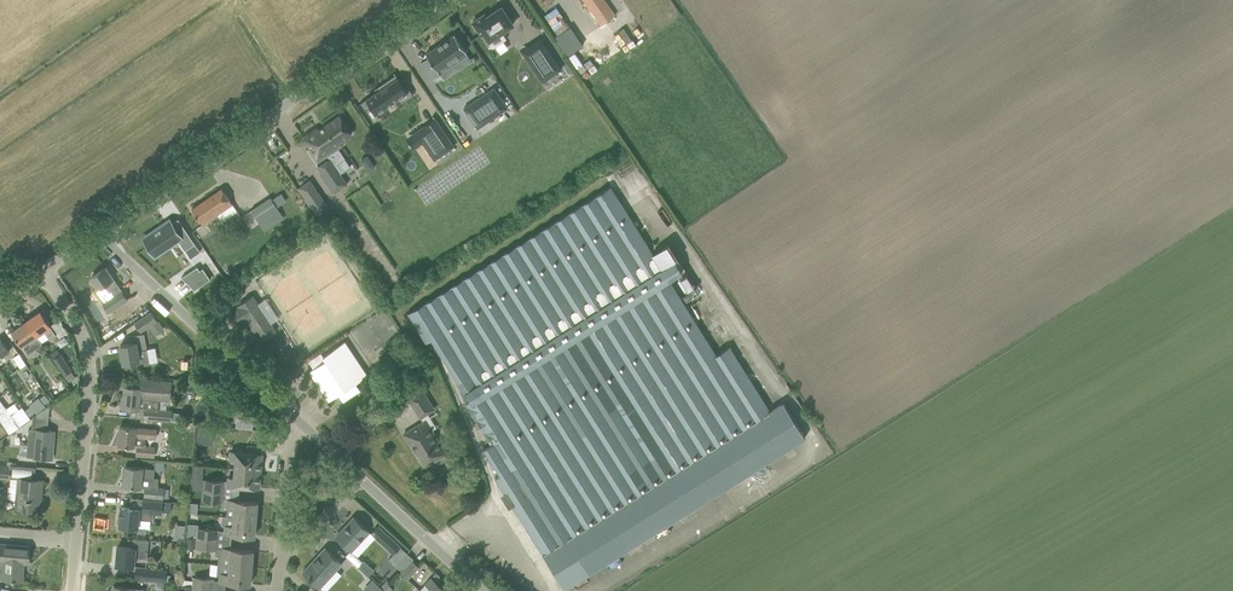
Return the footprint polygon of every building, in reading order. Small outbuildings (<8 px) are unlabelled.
[(615,15),(605,0),(584,0),(601,25),(615,15)] [(502,32),(513,24),(501,6),(486,16),(484,14),(473,21),(474,24),(474,26),(477,31),(479,31),(481,34),(484,32),(489,40),(487,41),(492,49),(506,39),(502,32)] [(584,45),(570,26),(553,38),(566,57),(568,56),(569,58),(584,48),(583,46),(584,45)] [(608,45),(593,54),(599,63),(623,49),(610,27),(607,29),(610,34),(604,38),(608,45)] [(438,70),(466,51),(454,34),(426,53),(428,57),(421,62),(432,79),(440,73),(438,70)] [(542,81),(561,68),(541,38),(522,50),(542,81)] [(360,103),(360,104),(361,104),(365,110),(371,106),(379,118),(380,117),(377,113),(399,98),(402,102),(413,94),(406,84),(403,86),(394,72),(393,73),(395,75),(375,88),(375,89),(378,87),(379,90),(360,103)] [(494,88),(465,108),(477,127),(506,107),(494,88)] [(352,134),(339,115),(318,130),(316,128),(303,137),(318,158),(326,153),(330,159),(319,166),(324,173),(322,175),(333,192),(346,183),(340,174),(350,166),(338,147),(341,145),(339,143),(352,134)] [(434,119),(407,137),(414,148),(422,143),(434,160),(454,146),(433,115),(432,116),(434,119)] [(306,201),(318,193),(310,180),(298,188),(306,201)] [(611,185),(407,313),(415,326),(426,343),(427,342),(431,339),(451,369),(464,390),(470,400),(466,403),(491,443),(483,447),(500,474),(496,476),(565,587),(806,437),(783,402),(770,410),(729,346),(716,354),(670,280),(683,272),(668,248),(655,256),(619,199),(611,185)] [(233,204),(228,198),(222,188),(192,208),(203,224),(217,214),(233,204)] [(306,201),(315,213),(327,205),(318,193),(306,201)] [(282,194),(272,199),(277,207),(286,201),(282,194)] [(251,210),(264,230),(284,218),(277,207),(272,199),(271,197),(251,210)] [(238,211),(233,204),(217,214),(222,221),(238,211)] [(171,220),(143,239),(154,255),(177,239),(185,250),(195,243),(178,218),(172,222),(171,220)] [(197,266),(182,276),(194,288),(209,278),(202,267),(199,269),(197,266)] [(98,287),(94,290),(109,311),(127,299),(105,267),(91,277),(98,287)] [(695,275),(684,275),(685,289),(696,288),(695,275)] [(245,277),(239,281),(244,288),(250,284),(245,277)] [(254,333),(260,341),(276,331),(275,330),(260,307),(252,295),(246,299),(236,306),(231,309),(241,324),(246,320),(254,333)] [(40,311),(26,321),(36,336),(41,343),(49,338),(49,339),(56,334),(40,311)] [(157,320),(151,311),(134,322),(140,331),(157,320)] [(12,330),(18,340),(27,354),(34,350),(28,341),(36,336),(26,321),(12,330)] [(162,330),(156,321),(149,326),(154,335),(162,330)] [(124,363),(135,361),(136,366),(150,364),(144,333),(132,335),(134,343),(120,345),(124,363)] [(10,351),(1,338),(0,338),(0,358),(10,351)] [(356,382),(367,375),(344,342),(323,356),(326,360),(310,371),(329,400),(338,394),(343,401),(361,390),(356,382)] [(61,353),(52,358),(64,375),(72,370),(61,353)] [(170,399),(171,382),(140,379),(140,387),(137,387),(125,386),(124,396),(122,396),(122,407),(134,408),(145,409),(144,417),(170,419),(171,410),(153,409),(145,408),(146,397),(154,398),(170,399)] [(420,417),(421,417),(423,421),(403,434),(414,450),(415,449),(423,461),(432,455),(435,460),(447,453),(432,430),(437,427),(428,413),(434,408),(422,390),(408,398),(420,417)] [(45,394),(39,399),(44,405),(50,400),(45,394)] [(8,435),(19,427),(12,417),(0,399),(0,422),(8,435)] [(34,414),(43,407),(37,399),(28,406),(34,414)] [(54,431),(47,430),(50,405),(33,416),(31,429),(34,429),(31,457),(52,458),(54,431)] [(120,426),(119,443),(137,445),(136,455),(154,456),(155,446),(144,445),(144,437),(156,438),(156,430),(133,428),(133,427),(120,426)] [(198,426),(195,442),(204,443),(205,436),(213,437),(214,428),(198,426)] [(235,468),(260,471),(262,454),(231,451),(230,459),(236,459),(235,468)] [(165,468),(165,459),(156,459),(156,468),(165,468)] [(125,466),(123,485),(135,486),(141,486),(141,487),(145,488),(144,496),(163,498),(164,489),(157,488),(159,478),(154,477),(154,469),(137,467),(125,466)] [(195,466),(194,479),(203,480),(204,466),(195,466)] [(10,477),(11,468),(0,467),(0,476),(10,477)] [(228,485),(247,486),(259,488),(260,471),(235,468),(234,478),(228,477),(228,485)] [(16,508),(24,508),(36,509),(38,491),(41,491),(42,480),(30,479),(19,478),(18,488),(10,487),(9,499),(17,500),(16,508)] [(223,481),(205,480),(203,480),(194,479),(193,489),(204,490),(222,491),(223,481)] [(221,499),(222,491),(204,490),(203,500),(221,501),(221,499)] [(118,516),(118,522),(120,523),(119,526),(131,527),(138,527),(139,519),(153,520),(154,514),(162,515),(163,500),(144,498),(143,508),(121,507),(120,515),(118,516)] [(227,507),(226,516),(256,519),(258,502),(227,499),(227,507)] [(256,519),(226,516),(222,516),(221,524),(222,525),(225,525),(224,533),(255,536),(256,519)] [(354,516),(335,536),(344,544),(351,550),(358,556),(375,538),(371,534),(371,533),(369,531),(354,516)] [(400,546),(378,526),(371,533),(371,534),(375,538),(393,554),(400,546)] [(187,530),(187,536),(197,538),(217,539),(217,530),(198,528),(198,531),(187,530)] [(183,541),(184,533),(174,532),(173,540),(183,541)] [(197,538),(187,536),(186,546),(216,549),(217,539),(197,538)] [(116,565),(128,566),(134,567),(134,556),(147,558),(149,540),(133,538),(132,547),(118,546),(116,565)] [(17,545),(0,543),(0,560),(4,561),(2,578),(22,580),(23,563),(27,563),(29,546),(17,545)] [(400,546),(393,554),(389,559),(402,571),(412,560),(413,559),(400,546)] [(218,547),(217,555),(218,555),(218,564),(252,567),(253,550),(231,548),(218,547)] [(303,571),(319,587),(324,590),(332,582),(328,578),(342,563),(334,555),(325,547),(303,571)] [(400,573),(407,579),(419,567),(412,560),(402,571),(400,573)] [(252,567),(218,564),(217,575),(220,576),(219,581),(250,584),(252,567)] [(166,582),(167,570),(136,567),(135,579),(166,582)] [(212,588),(213,579),(194,577),(193,586),(212,588)] [(425,584),(432,590),(430,590),(446,590),(431,577),(425,583),(425,584)] [(384,582),(380,587),(384,590),(389,585),(387,583),(384,582)]
